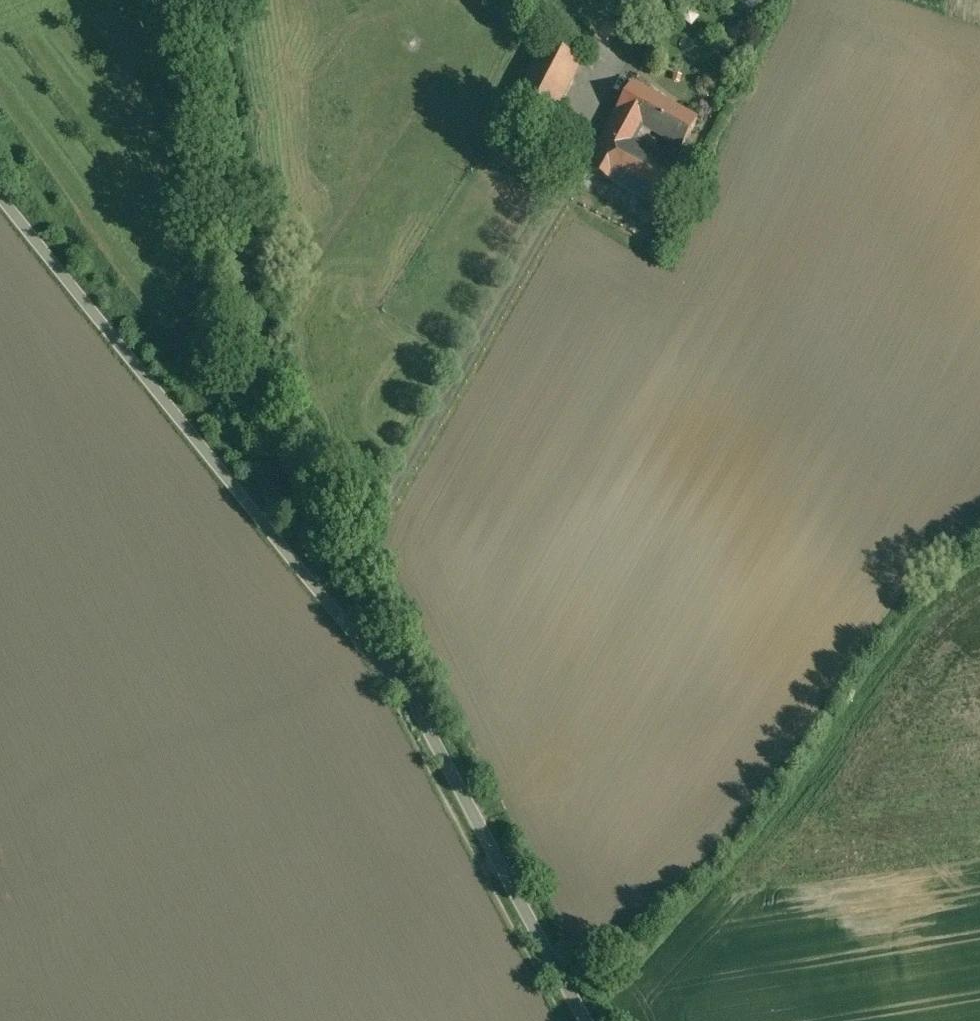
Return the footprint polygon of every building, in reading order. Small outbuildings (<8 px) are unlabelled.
[(582,62),(547,43),(517,100),(552,119),(582,62)] [(698,120),(634,84),(600,147),(626,162),(637,141),(644,127),(683,148),(698,120)] [(552,119),(517,100),(508,116),(543,135),(552,119)] [(637,141),(626,162),(600,147),(588,168),(652,204),(675,162),(637,141)]
